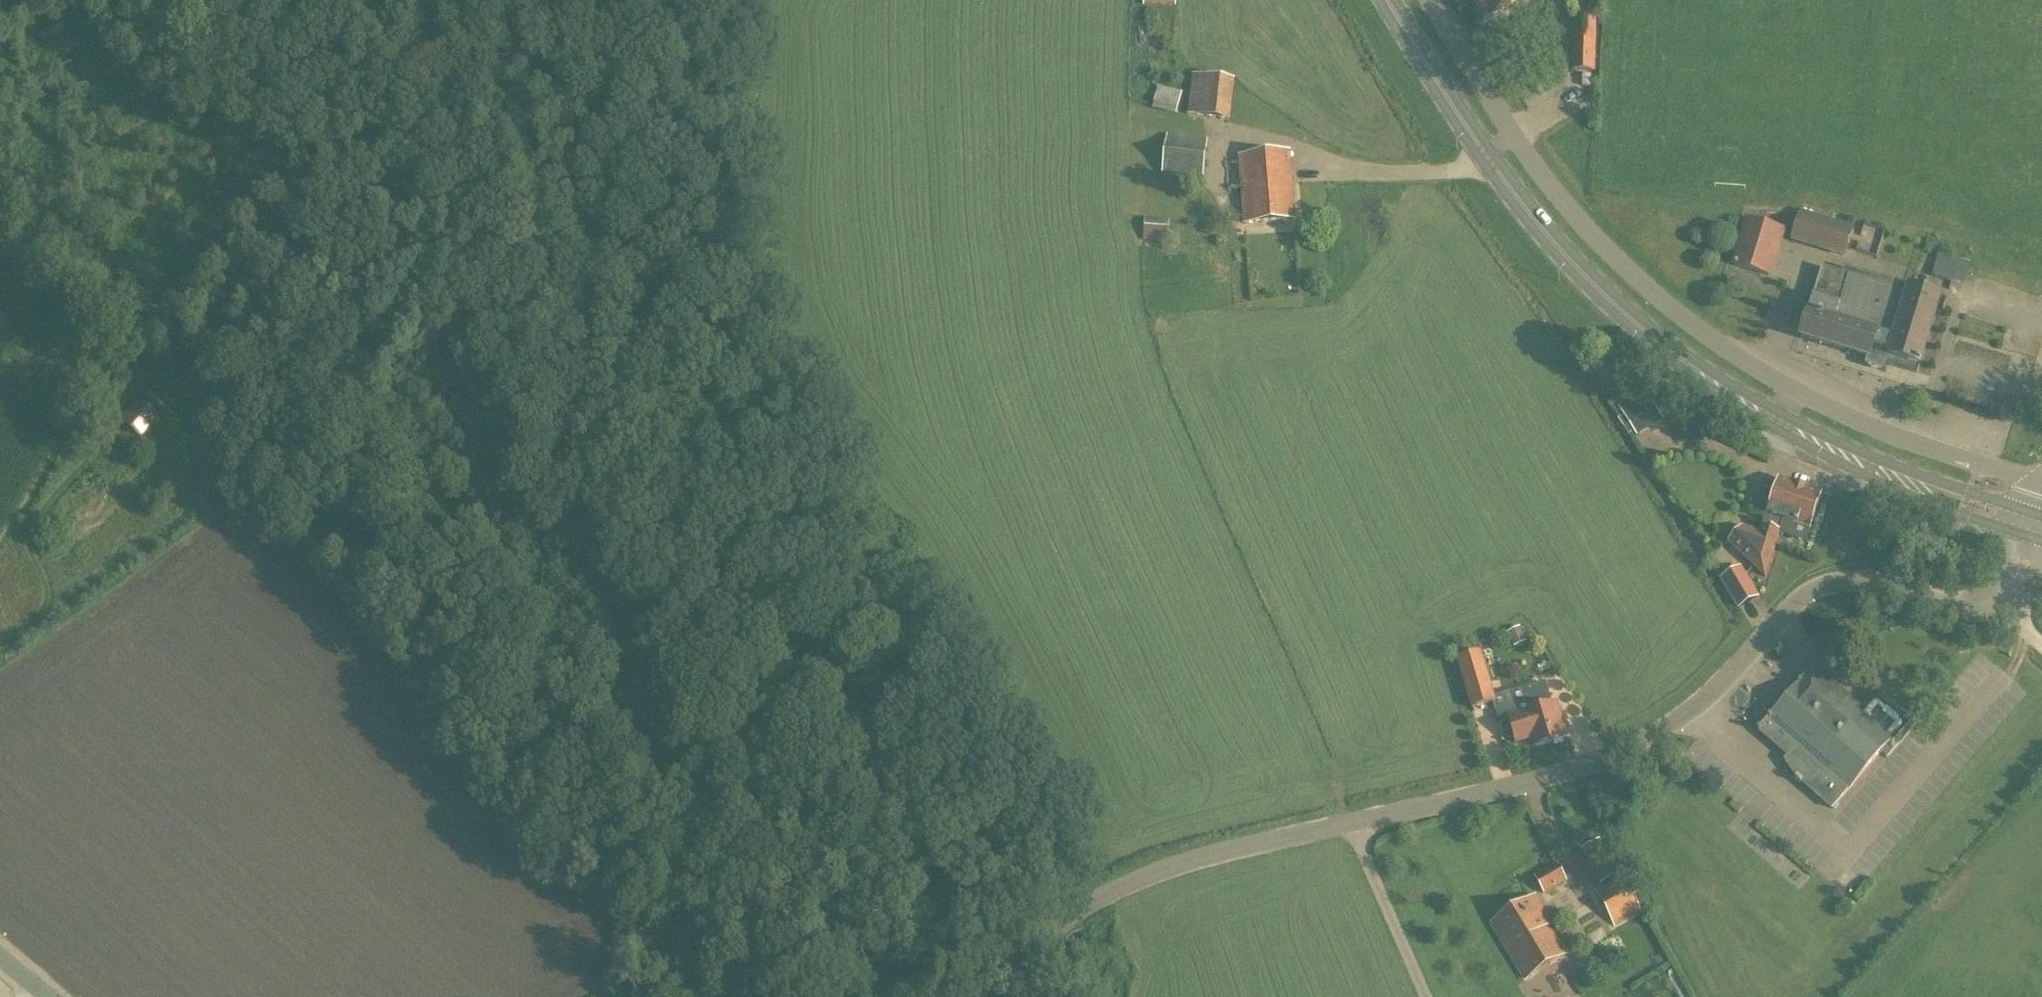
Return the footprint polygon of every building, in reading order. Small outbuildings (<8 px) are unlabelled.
[(1490,16),(1517,0),(1481,0),(1490,16)] [(1572,71),(1595,71),(1596,19),(1574,19),(1572,71)] [(1190,115),(1228,119),(1233,79),(1195,75),(1190,115)] [(1147,106),(1177,114),(1183,85),(1174,83),(1173,89),(1158,86),(1158,87),(1151,86),(1147,106)] [(1163,174),(1202,178),(1207,140),(1167,135),(1163,174)] [(1237,156),(1242,224),(1296,220),(1291,152),(1237,156)] [(1790,241),(1844,258),(1854,226),(1800,210),(1790,241)] [(1144,241),(1168,243),(1169,220),(1145,218),(1144,241)] [(1744,218),(1730,266),(1771,278),(1785,231),(1744,218)] [(1931,273),(1963,283),(1970,260),(1938,251),(1931,273)] [(1821,270),(1800,339),(1916,374),(1939,299),(1849,272),(1847,278),(1821,270)] [(1617,406),(1637,437),(1664,420),(1644,389),(1617,406)] [(159,417),(138,399),(119,421),(140,439),(159,417)] [(1767,515),(1768,516),(1764,527),(1762,526),(1761,534),(1742,528),(1727,543),(1747,562),(1753,568),(1764,578),(1777,545),(1780,534),(1793,538),(1797,526),(1809,530),(1821,495),(1779,481),(1767,515)] [(1756,597),(1745,576),(1740,567),(1722,578),(1738,607),(1743,605),(1756,597)] [(1520,627),(1508,633),(1514,646),(1526,641),(1520,627)] [(1458,660),(1472,709),(1494,702),(1480,654),(1458,660)] [(1880,754),(1881,752),(1888,758),(1899,746),(1915,728),(1879,696),(1863,713),(1812,668),(1757,730),(1786,755),(1782,760),(1794,778),(1830,810),(1843,796),(1880,754)] [(1545,683),(1519,691),(1526,720),(1540,716),(1541,720),(1545,719),(1551,743),(1566,739),(1560,717),(1557,718),(1554,708),(1553,708),(1545,683)] [(1526,720),(1519,691),(1511,693),(1515,706),(1496,712),(1500,723),(1509,720),(1515,744),(1531,739),(1534,748),(1551,743),(1545,719),(1541,720),(1540,716),(1526,720)] [(1593,873),(1600,885),(1624,871),(1618,860),(1593,873)] [(1557,864),(1534,877),(1543,895),(1564,883),(1557,864)] [(1597,890),(1615,926),(1630,919),(1627,913),(1634,910),(1637,915),(1642,912),(1624,876),(1597,890)] [(1552,923),(1536,898),(1492,924),(1525,978),(1566,953),(1549,925),(1552,923)]
